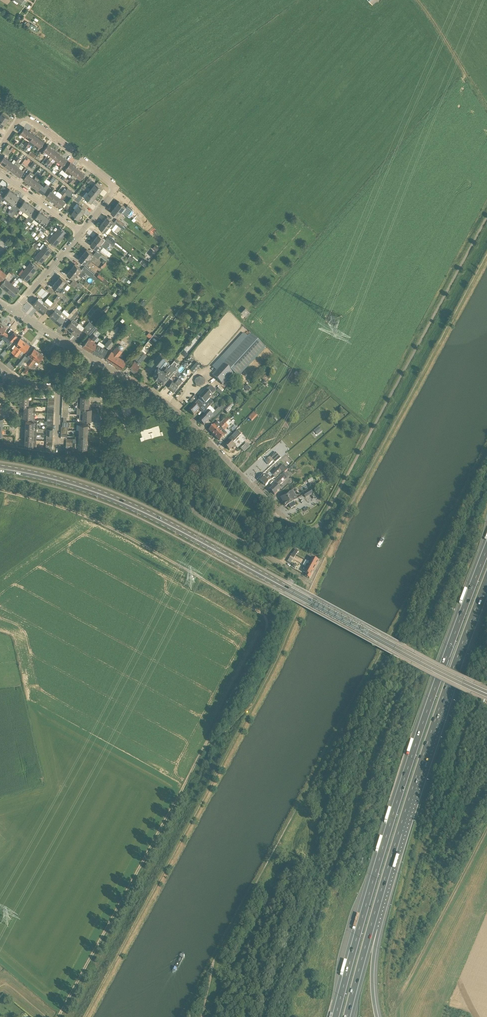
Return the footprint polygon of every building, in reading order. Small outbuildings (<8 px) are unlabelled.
[(2,113),(0,115),(0,119),(5,123),(8,118),(2,113)] [(25,137),(29,131),(24,128),(20,133),(25,137)] [(34,135),(29,131),(25,137),(30,140),(34,135)] [(33,147),(35,144),(39,138),(34,135),(30,140),(28,143),(26,146),(23,151),(25,152),(28,148),(30,145),(33,147)] [(38,150),(44,142),(39,138),(35,144),(38,145),(36,148),(38,150)] [(48,154),(53,148),(48,145),(41,153),(43,154),(46,151),(48,154)] [(48,154),(53,157),(57,152),(53,148),(48,154)] [(57,152),(53,157),(58,161),(62,156),(57,152)] [(22,153),(19,158),(10,169),(15,173),(19,167),(16,165),(23,155),(22,153)] [(0,162),(5,165),(9,160),(4,156),(0,162)] [(16,156),(12,162),(9,160),(5,165),(10,169),(19,158),(16,156)] [(60,168),(67,160),(62,156),(58,161),(60,164),(58,166),(60,168)] [(71,172),(75,167),(70,163),(64,171),(68,175),(71,172)] [(19,167),(15,173),(20,176),(26,168),(24,167),(22,169),(19,167)] [(71,177),(73,178),(75,176),(80,170),(75,167),(71,172),(73,174),(70,177),(71,177)] [(23,179),(28,183),(32,177),(34,174),(29,170),(23,179)] [(80,179),(84,174),(80,170),(75,176),(80,179)] [(28,183),(33,186),(37,181),(39,178),(42,175),(39,173),(37,176),(37,175),(35,177),(35,178),(35,179),(32,177),(28,183)] [(42,184),(39,182),(37,181),(33,186),(38,190),(42,184)] [(42,184),(38,190),(43,193),(49,185),(44,181),(42,184)] [(92,188),(98,193),(102,189),(95,183),(92,188)] [(52,188),(46,196),(51,199),(55,194),(53,192),(55,189),(52,188)] [(92,188),(88,192),(95,198),(98,193),(92,188)] [(66,194),(69,197),(73,192),(68,189),(65,192),(62,195),(60,198),(56,203),(61,207),(65,201),(62,199),(66,194)] [(8,202),(14,193),(9,190),(3,198),(1,196),(0,197),(0,202),(3,199),(8,202)] [(84,197),(91,202),(95,198),(88,192),(84,197)] [(12,206),(13,205),(17,200),(19,197),(14,193),(8,202),(12,206)] [(56,203),(60,198),(55,194),(51,199),(56,203)] [(84,203),(80,200),(76,196),(74,195),(72,197),(73,198),(75,199),(75,200),(83,205),(84,203)] [(24,200),(22,203),(19,208),(24,211),(29,204),(24,200)] [(125,207),(119,202),(115,207),(121,212),(125,207)] [(29,215),(34,208),(29,204),(24,211),(22,214),(27,217),(28,216),(29,215)] [(79,204),(75,209),(82,214),(85,210),(79,204)] [(117,217),(116,220),(123,226),(125,223),(119,219),(123,214),(121,212),(115,207),(111,212),(117,217)] [(78,219),(82,214),(75,209),(71,214),(78,219)] [(39,212),(34,218),(33,220),(32,222),(37,225),(39,222),(44,215),(39,212)] [(42,229),(37,236),(39,237),(43,232),(46,229),(43,227),(49,219),(44,215),(39,222),(37,225),(41,228),(41,227),(42,229)] [(107,217),(103,222),(109,227),(112,229),(116,224),(121,228),(123,226),(116,220),(114,222),(107,217)] [(109,227),(103,222),(99,227),(105,232),(109,227)] [(60,227),(54,234),(61,240),(67,233),(60,227)] [(48,241),(56,247),(61,240),(54,234),(53,234),(52,236),(48,241)] [(98,234),(94,239),(100,244),(102,241),(105,244),(107,241),(113,246),(115,244),(114,243),(107,237),(105,240),(98,234)] [(109,235),(107,237),(114,243),(116,241),(109,235)] [(97,250),(95,252),(100,256),(102,254),(99,252),(103,247),(100,244),(94,239),(90,245),(97,250)] [(41,250),(40,251),(47,257),(52,250),(45,244),(41,250)] [(91,261),(95,256),(98,258),(100,256),(95,252),(93,255),(86,249),(83,254),(91,261)] [(34,258),(41,264),(47,257),(40,251),(34,258)] [(91,261),(83,254),(78,259),(85,264),(83,267),(93,275),(95,273),(87,266),(91,261)] [(31,262),(27,267),(25,269),(32,274),(38,268),(31,262)] [(81,269),(75,264),(71,269),(77,274),(82,277),(85,273),(91,277),(93,275),(83,267),(81,269)] [(27,281),(29,279),(32,274),(25,269),(19,276),(27,281)] [(67,274),(73,279),(77,274),(71,269),(67,274)] [(60,276),(56,281),(62,286),(65,288),(69,283),(60,276)] [(13,284),(6,279),(0,286),(7,292),(13,284)] [(79,287),(80,288),(83,284),(79,282),(78,283),(73,280),(72,282),(77,286),(79,287)] [(56,293),(58,295),(61,297),(62,298),(64,296),(58,291),(62,286),(56,281),(52,286),(57,291),(56,293)] [(20,290),(13,284),(7,292),(14,297),(20,290)] [(50,305),(53,307),(57,303),(60,299),(57,296),(54,300),(54,301),(53,303),(50,305)] [(33,305),(38,309),(43,303),(38,299),(33,305)] [(43,314),(48,308),(50,305),(45,301),(43,303),(38,309),(43,314)] [(62,312),(57,307),(59,305),(57,303),(53,307),(55,309),(53,313),(50,316),(55,321),(62,312)] [(246,307),(241,312),(247,317),(251,312),(246,307)] [(75,308),(67,317),(70,319),(77,310),(75,309),(75,308)] [(77,310),(70,319),(72,320),(79,312),(77,310)] [(60,325),(67,316),(62,312),(55,321),(60,325)] [(72,332),(77,326),(71,321),(66,327),(72,332)] [(83,330),(85,332),(87,334),(94,326),(89,322),(84,328),(83,330)] [(77,336),(82,330),(83,330),(84,328),(79,323),(77,326),(72,332),(77,336)] [(10,338),(12,341),(17,336),(17,335),(14,332),(10,336),(6,333),(5,335),(4,335),(5,337),(4,339),(7,341),(10,338)] [(93,333),(82,346),(91,352),(98,344),(94,342),(95,341),(95,340),(97,337),(93,333)] [(215,373),(223,364),(233,373),(238,377),(266,348),(251,334),(248,337),(244,333),(219,359),(211,369),(215,373)] [(10,351),(15,354),(25,341),(23,339),(24,339),(21,337),(20,337),(19,338),(17,336),(12,341),(15,344),(17,345),(14,349),(12,348),(10,351)] [(109,339),(104,344),(109,348),(114,343),(109,339)] [(20,358),(22,355),(20,354),(23,350),(24,351),(30,344),(25,341),(15,354),(20,358)] [(101,358),(101,357),(108,350),(98,344),(91,352),(101,358)] [(118,356),(123,351),(122,351),(123,349),(123,347),(122,345),(120,346),(118,347),(116,346),(112,351),(111,351),(105,359),(121,369),(127,362),(118,356)] [(24,361),(29,365),(39,351),(37,349),(36,348),(35,348),(34,347),(24,361)] [(42,353),(41,353),(39,351),(29,365),(33,368),(36,365),(34,364),(37,360),(39,361),(44,355),(43,354),(43,353),(42,353)] [(147,355),(144,353),(143,353),(140,351),(133,360),(134,360),(129,367),(134,371),(141,363),(147,355)] [(157,377),(159,379),(165,372),(168,368),(172,364),(168,361),(166,364),(164,362),(166,360),(165,359),(165,358),(160,354),(153,361),(159,366),(160,365),(163,367),(162,369),(158,366),(154,371),(155,372),(153,374),(154,375),(154,377),(157,377)] [(169,377),(171,378),(178,369),(174,366),(177,362),(176,361),(177,361),(176,360),(175,360),(172,364),(168,368),(165,372),(159,379),(163,383),(169,377)] [(12,370),(13,369),(15,367),(11,363),(9,361),(6,364),(12,370)] [(201,365),(196,361),(190,369),(194,372),(201,365)] [(223,385),(233,373),(223,364),(215,373),(212,375),(223,385)] [(179,385),(182,381),(178,378),(174,382),(172,380),(167,386),(174,391),(178,385),(179,384),(179,385)] [(212,386),(200,399),(205,404),(217,392),(212,386)] [(200,399),(194,404),(188,410),(194,416),(199,409),(203,413),(209,408),(205,404),(200,399)] [(223,409),(224,410),(227,413),(234,405),(231,402),(226,407),(223,409)] [(220,408),(219,407),(212,415),(208,411),(205,415),(199,421),(204,426),(210,420),(214,416),(215,418),(219,415),(224,410),(223,409),(226,407),(224,405),(220,408)] [(131,415),(130,407),(122,408),(123,417),(131,415)] [(32,420),(35,420),(35,412),(24,411),(24,418),(32,418),(32,420)] [(214,436),(221,428),(230,420),(227,417),(221,423),(219,420),(209,430),(214,436)] [(32,420),(31,422),(26,422),(25,428),(37,428),(37,420),(35,420),(32,420)] [(230,420),(221,428),(214,436),(220,441),(225,436),(223,434),(225,432),(224,431),(232,423),(230,420)] [(239,436),(235,432),(228,439),(230,441),(224,446),(229,451),(232,448),(233,449),(236,446),(232,442),(239,436)] [(247,443),(241,449),(244,452),(250,446),(247,443)] [(275,462),(279,458),(280,457),(276,452),(270,457),(265,461),(269,465),(273,461),(275,462)] [(281,472),(283,474),(284,472),(284,473),(288,469),(283,464),(278,469),(277,468),(271,474),(274,478),(275,478),(281,472)] [(288,476),(284,473),(284,472),(283,474),(274,483),(275,483),(272,486),(273,487),(270,490),(274,495),(280,489),(277,486),(280,483),(280,484),(288,476)] [(265,486),(268,483),(270,485),(273,482),(272,480),(274,478),(271,474),(270,473),(267,475),(261,481),(265,486)] [(284,504),(285,506),(286,506),(289,505),(291,508),(291,509),(291,508),(296,506),(294,502),(297,500),(292,492),(282,498),(282,500),(282,501),(282,502),(284,502),(285,503),(284,504)] [(309,562),(316,566),(319,561),(316,560),(317,559),(315,557),(314,558),(312,557),(311,559),(310,558),(308,562),(309,562)] [(313,571),(316,566),(309,562),(308,564),(307,564),(305,567),(313,571)] [(305,574),(306,575),(305,576),(309,578),(313,571),(305,567),(304,570),(305,570),(304,572),(306,573),(305,574)]
